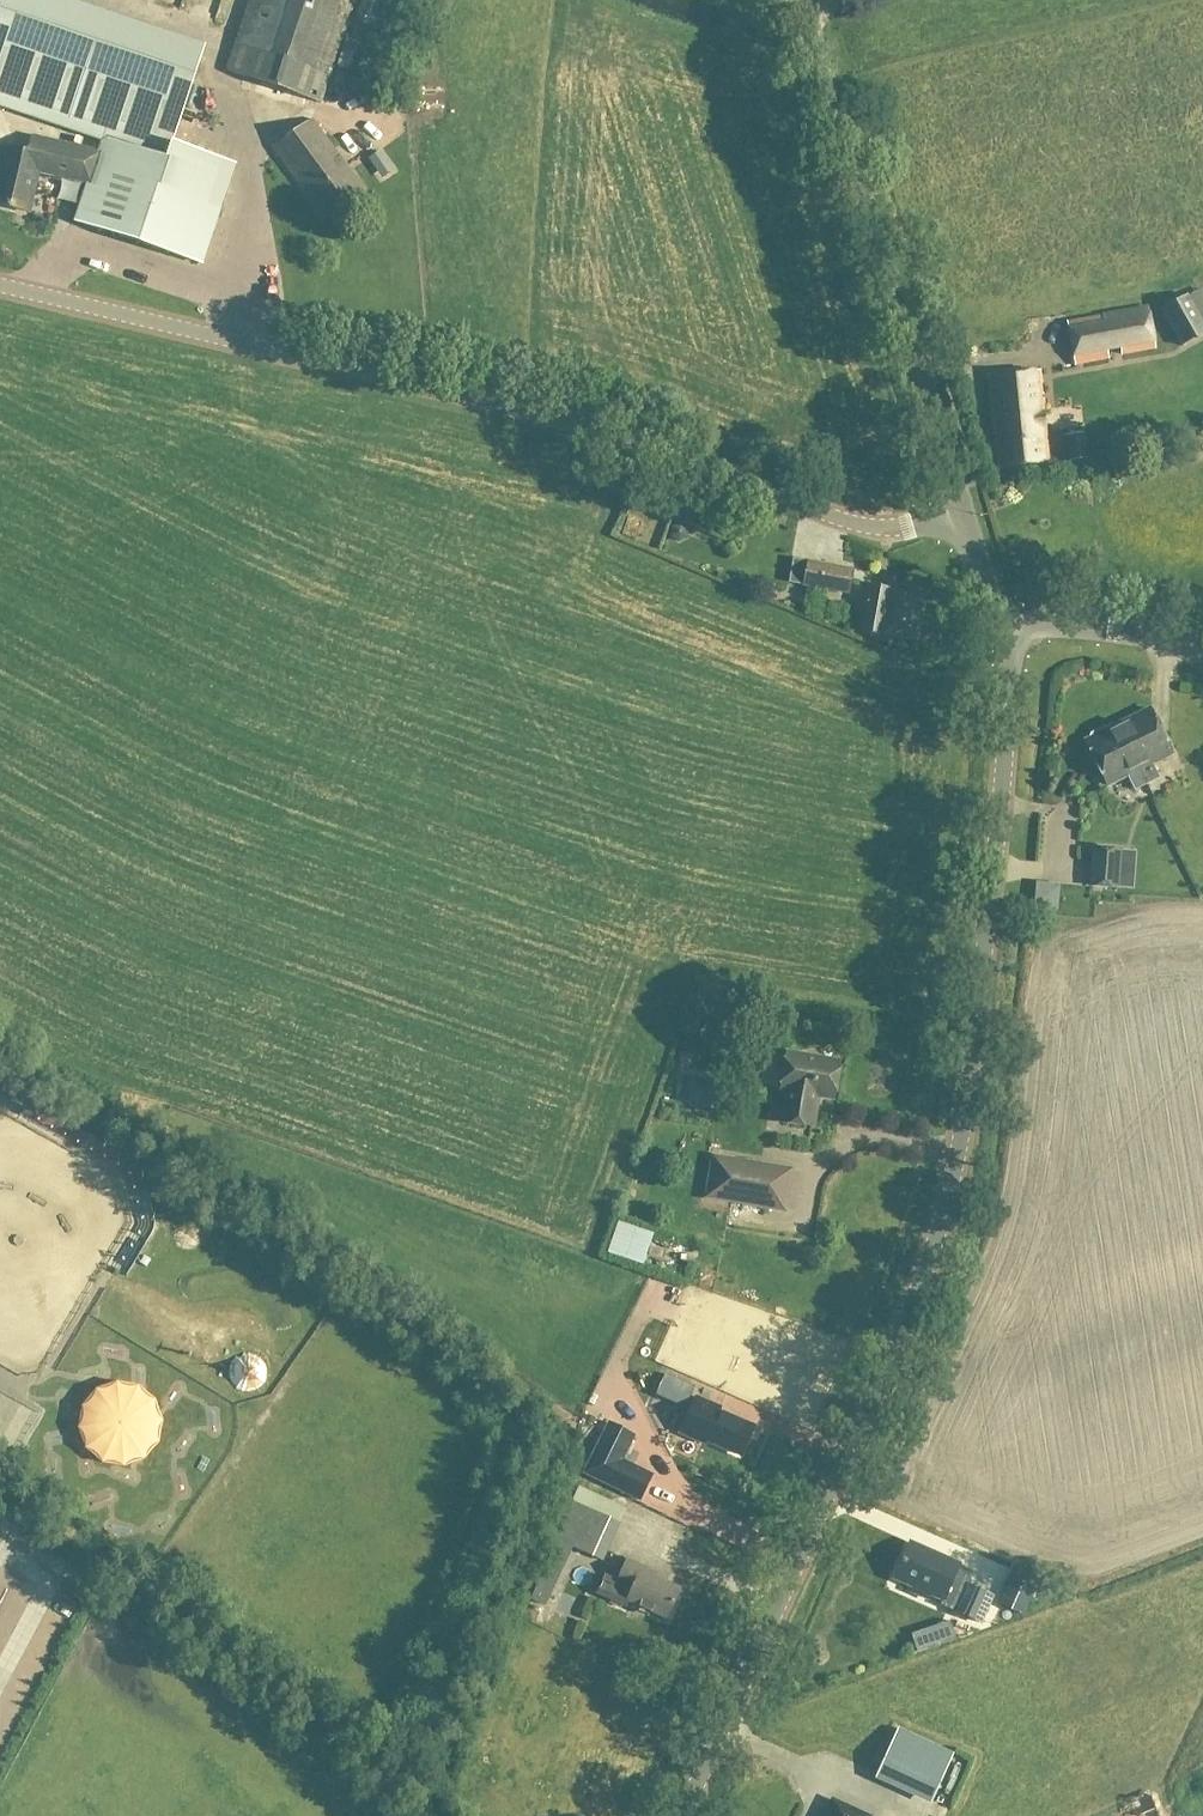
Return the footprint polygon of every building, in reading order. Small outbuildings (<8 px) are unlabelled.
[(138,244),(202,267),(233,175),(169,153),(205,49),(62,0),(1,0),(0,3),(0,108),(103,143),(102,144),(100,149),(33,134),(29,149),(1,143),(0,146),(0,206),(28,213),(37,172),(89,184),(75,223),(138,244)] [(226,74),(319,106),(355,0),(251,0),(226,74)] [(323,219),(362,190),(311,122),(272,151),(323,219)] [(1188,298),(1162,313),(1181,348),(1202,336),(1202,325),(1188,298)] [(1145,305),(1065,323),(1074,365),(1108,358),(1106,349),(1119,346),(1121,353),(1154,346),(1145,305)] [(999,470),(1050,464),(1039,372),(989,378),(999,470)] [(1068,437),(1072,462),(1088,459),(1084,434),(1068,437)] [(848,595),(852,571),(807,563),(803,587),(848,595)] [(916,643),(925,598),(868,587),(859,632),(916,643)] [(1149,711),(1117,727),(1146,786),(1158,780),(1151,765),(1171,755),(1149,711)] [(1134,792),(1146,786),(1117,727),(1114,728),(1109,727),(1091,736),(1090,740),(1085,743),(1107,787),(1127,777),(1134,792)] [(1120,852),(1094,850),(1091,888),(1117,890),(1120,852)] [(1047,885),(1045,911),(1057,912),(1060,886),(1047,885)] [(786,1093),(781,1123),(811,1129),(817,1098),(831,1100),(837,1065),(786,1056),(780,1092),(786,1093)] [(788,1172),(714,1160),(707,1198),(782,1210),(788,1172)] [(655,1237),(652,1250),(678,1255),(681,1242),(655,1237)] [(248,1369),(243,1395),(263,1399),(268,1373),(248,1369)] [(148,1381),(76,1399),(89,1452),(99,1450),(103,1465),(165,1450),(148,1381)] [(689,1417),(681,1435),(704,1444),(705,1442),(739,1456),(751,1427),(717,1412),(719,1408),(697,1398),(689,1417)] [(608,1426),(583,1478),(637,1505),(651,1477),(621,1462),(633,1438),(608,1426)] [(601,1562),(618,1525),(573,1504),(556,1541),(530,1602),(546,1609),(574,1549),(601,1562)] [(910,1545),(894,1580),(915,1589),(913,1594),(925,1599),(927,1595),(943,1602),(955,1607),(964,1586),(969,1575),(958,1570),(959,1567),(910,1545)] [(666,1621),(673,1606),(679,1591),(653,1579),(655,1574),(626,1562),(617,1583),(605,1578),(597,1596),(626,1609),(628,1604),(666,1621)] [(955,1607),(951,1614),(980,1627),(992,1599),(964,1586),(955,1607)] [(952,1756),(898,1731),(877,1776),(931,1801),(952,1756)] [(826,1815),(862,1815),(832,1802),(826,1815)]
